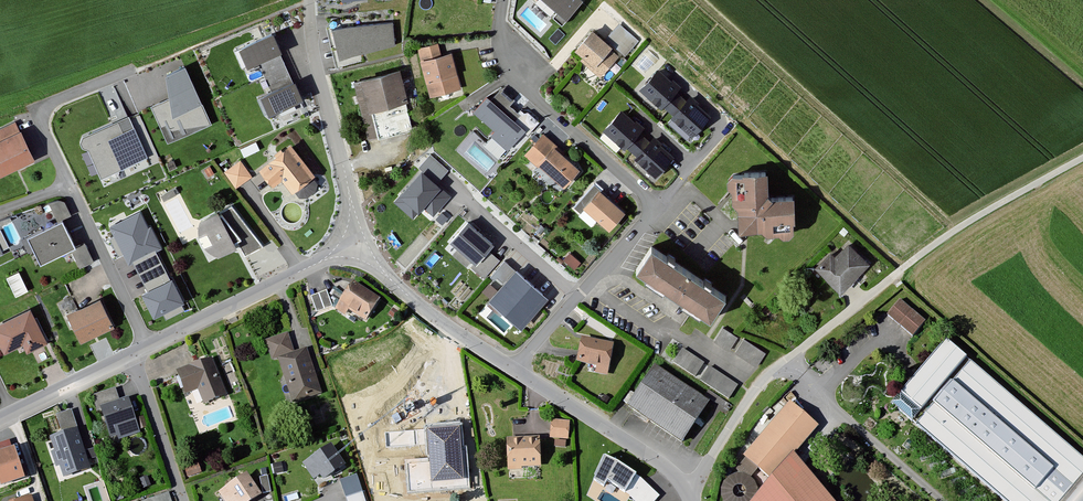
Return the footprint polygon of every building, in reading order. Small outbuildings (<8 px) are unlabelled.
[(581,0),(544,0),(539,6),(562,24),(582,1),(581,0)] [(393,18),(333,26),(337,55),(397,47),(393,18)] [(637,42),(619,27),(605,44),(590,31),(575,50),(602,73),(620,52),(625,56),(637,42)] [(273,31),(239,45),(249,68),(260,63),(272,92),(257,98),(265,116),(303,101),(273,31)] [(440,41),(420,44),(421,56),(442,53),(440,41)] [(451,53),(422,61),(431,95),(460,87),(451,53)] [(210,122),(185,66),(167,73),(171,97),(153,106),(168,141),(210,122)] [(711,118),(658,70),(640,91),(693,138),(711,118)] [(412,127),(398,71),(362,80),(377,136),(412,127)] [(496,131),(492,136),(508,150),(526,130),(514,119),(518,113),(508,104),(513,99),(501,89),(492,99),(488,96),(474,111),(496,131)] [(673,156),(620,111),(603,130),(657,175),(673,156)] [(146,156),(128,117),(84,137),(101,176),(146,156)] [(0,129),(0,142),(0,143),(0,172),(34,158),(18,121),(0,129)] [(577,167),(542,137),(529,153),(564,183),(577,167)] [(311,173),(289,145),(260,167),(272,183),(282,175),(291,188),(311,173)] [(423,171),(397,199),(412,213),(422,203),(434,214),(449,198),(434,184),(449,169),(431,153),(418,167),(423,171)] [(251,175),(241,161),(226,172),(236,186),(251,175)] [(764,172),(730,174),(731,201),(736,201),(737,228),(766,227),(767,231),(792,230),(790,198),(765,199),(764,172)] [(622,211),(594,184),(579,200),(607,227),(622,211)] [(261,243),(232,204),(217,213),(215,210),(200,219),(199,233),(201,242),(211,258),(241,243),(247,251),(261,243)] [(74,247),(60,220),(26,237),(39,264),(71,248),(80,265),(93,259),(84,242),(74,247)] [(494,242),(468,220),(450,240),(459,249),(453,255),(468,269),(473,264),(487,275),(499,262),(486,251),(494,242)] [(839,292),(867,263),(847,243),(832,259),(829,255),(816,269),(839,292)] [(725,296),(650,247),(635,269),(711,318),(725,296)] [(16,294),(28,288),(19,269),(7,274),(16,294)] [(545,297),(515,271),(491,299),(521,325),(545,297)] [(164,277),(140,289),(152,312),(182,296),(174,280),(168,284),(164,277)] [(379,299),(353,283),(340,304),(365,320),(379,299)] [(333,305),(327,291),(311,297),(317,311),(333,305)] [(925,321),(901,300),(889,314),(913,335),(925,321)] [(111,327),(98,302),(69,316),(81,341),(111,327)] [(29,310),(0,325),(0,342),(5,353),(23,343),(27,350),(45,341),(29,310)] [(737,336),(723,328),(715,340),(729,348),(737,336)] [(321,392),(306,351),(296,355),(289,335),(266,343),(273,363),(279,360),(293,402),(321,392)] [(612,343),(579,340),(576,364),(598,366),(597,373),(608,374),(612,343)] [(765,353),(743,340),(736,351),(758,364),(765,353)] [(945,343),(891,405),(1004,500),(1082,500),(1082,461),(945,343)] [(704,363),(684,350),(676,362),(696,375),(704,363)] [(212,359),(177,371),(184,390),(197,386),(203,404),(225,396),(212,359)] [(738,385),(710,367),(702,380),(730,398),(738,385)] [(706,404),(654,369),(629,407),(681,441),(706,404)] [(94,393),(97,404),(120,398),(117,387),(94,393)] [(128,399),(102,407),(112,437),(120,434),(119,427),(135,421),(128,399)] [(818,425),(790,400),(743,452),(770,476),(794,451),(818,425)] [(67,410),(55,414),(62,433),(49,438),(58,464),(83,455),(67,410)] [(552,444),(569,445),(571,418),(554,417),(552,444)] [(0,441),(0,475),(3,483),(24,476),(11,437),(0,441)] [(537,441),(507,441),(507,464),(537,464),(537,441)] [(330,447),(310,461),(324,480),(344,466),(330,447)] [(794,451),(770,476),(751,497),(755,500),(836,500),(794,451)] [(618,460),(604,454),(593,480),(604,487),(607,481),(625,493),(636,472),(618,460)] [(341,478),(349,500),(368,500),(358,472),(341,478)] [(246,474),(219,493),(225,500),(250,500),(260,493),(246,474)]
